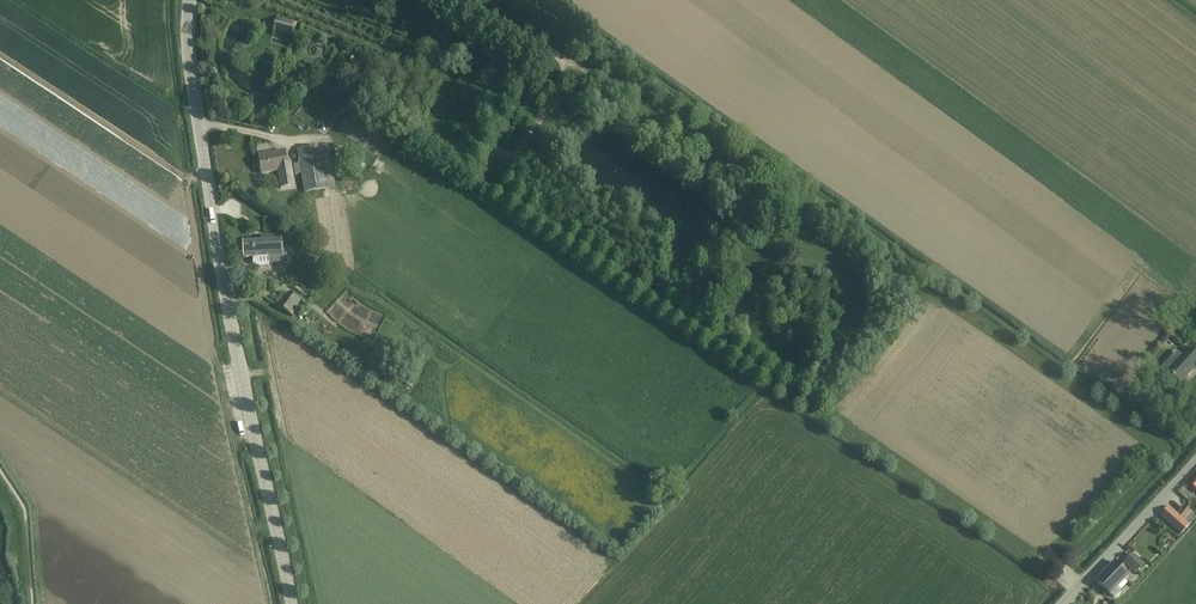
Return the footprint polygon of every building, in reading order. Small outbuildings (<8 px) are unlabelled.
[(276,18),(273,32),(293,37),(297,24),(276,18)] [(436,42),(446,47),(450,36),(441,32),(436,42)] [(295,175),(302,174),(305,190),(329,185),(321,144),(297,148),(300,162),(293,164),(295,175)] [(259,156),(261,156),(263,164),(260,165),(261,174),(278,171),(281,188),(296,186),(293,168),(288,169),(285,151),(258,156),(259,156)] [(247,202),(243,213),(254,217),(258,207),(247,202)] [(280,235),(272,235),(261,236),(261,241),(243,242),(244,258),(267,257),(270,257),(270,263),(271,264),(285,263),(290,258),(289,248),(288,247),(281,247),(280,235)] [(290,293),(281,306),(280,307),(293,316),(303,302),(290,293)] [(315,322),(320,313),(315,310),(309,319),(315,322)] [(1193,340),(1190,336),(1180,326),(1172,334),(1186,347),(1193,340)] [(1188,348),(1167,370),(1181,383),(1193,371),(1191,370),(1195,365),(1195,356),(1188,348)] [(1162,517),(1170,525),(1180,535),(1189,526),(1170,508),(1162,517)] [(1137,574),(1144,566),(1132,555),(1125,562),(1137,574)] [(1129,576),(1123,571),(1115,562),(1096,581),(1114,598),(1116,598),(1121,593),(1121,590),(1119,588),(1129,576)]
